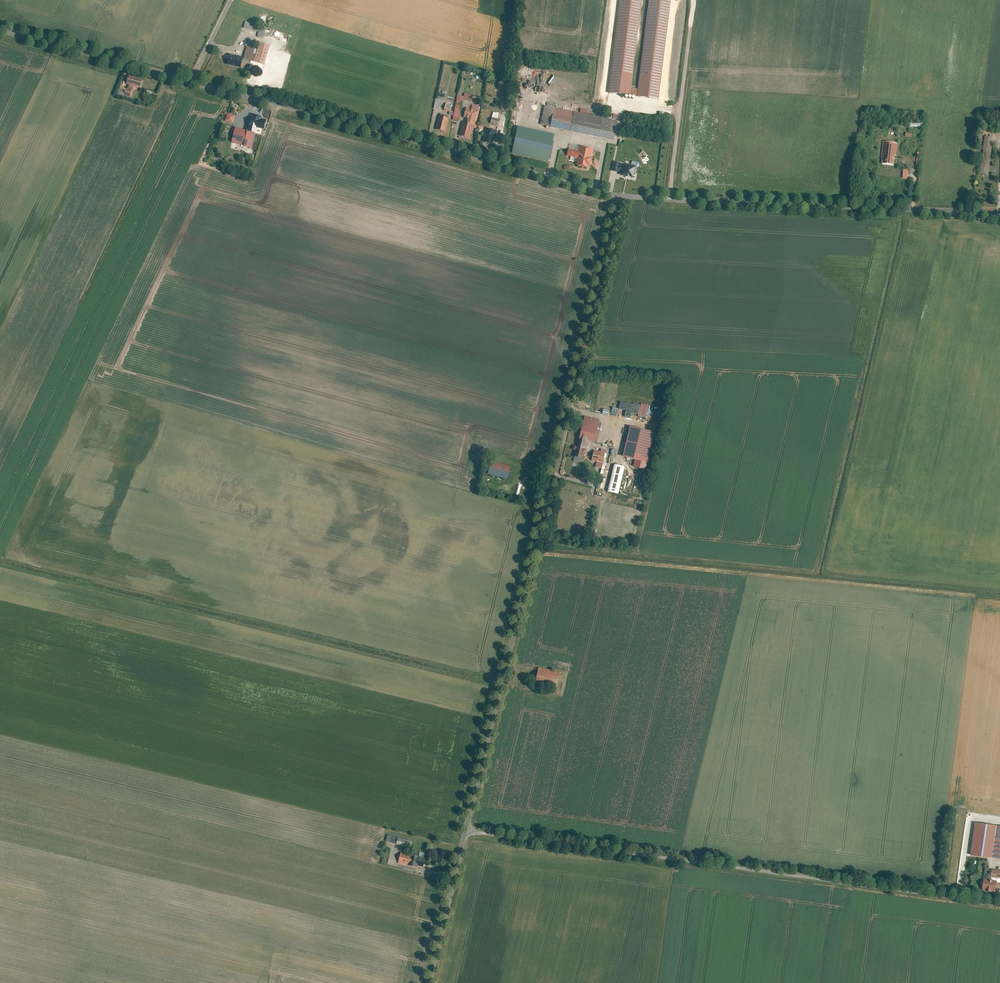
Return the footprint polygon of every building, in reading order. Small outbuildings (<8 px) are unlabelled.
[(609,93),(631,96),(643,0),(621,0),(609,93)] [(637,97),(659,99),(671,0),(649,0),(637,97)] [(266,27),(246,22),(244,27),(259,32),(258,36),(263,38),(266,27)] [(254,61),(264,64),(270,44),(260,41),(254,61)] [(255,48),(248,46),(244,58),(243,63),(250,65),(255,48)] [(227,64),(241,69),(243,63),(244,58),(230,54),(227,64)] [(143,79),(129,75),(127,84),(141,88),(143,79)] [(464,97),(458,95),(456,104),(462,106),(464,99),(464,97)] [(556,108),(545,106),(541,125),(552,127),(556,108)] [(472,109),(467,108),(465,117),(469,118),(468,124),(473,125),(476,126),(480,111),(479,111),(472,109)] [(574,112),(556,108),(552,127),(571,131),(574,112)] [(571,131),(614,140),(618,121),(574,112),(571,131)] [(226,122),(233,124),(236,115),(228,114),(226,122)] [(256,128),(264,130),(266,119),(253,115),(250,126),(256,128)] [(437,129),(446,132),(449,118),(440,116),(437,129)] [(491,124),(498,126),(500,120),(498,119),(493,118),(491,124)] [(460,136),(470,138),(473,125),(468,124),(464,123),(460,136)] [(245,146),(251,148),(256,128),(250,126),(249,131),(245,146)] [(513,154),(549,162),(555,135),(520,127),(513,154)] [(249,131),(236,128),(232,143),(245,146),(249,131)] [(484,142),(494,145),(498,132),(488,129),(484,142)] [(986,136),(981,173),(990,175),(995,137),(986,136)] [(878,140),(877,162),(892,163),(893,141),(878,140)] [(577,166),(589,169),(594,149),(581,146),(580,152),(570,149),(568,156),(579,158),(577,166)] [(218,165),(221,159),(212,155),(209,161),(218,165)] [(623,176),(634,179),(637,165),(626,163),(625,165),(619,164),(617,171),(624,172),(623,176)] [(641,402),(637,415),(645,418),(649,405),(641,402)] [(580,415),(570,456),(580,459),(585,440),(589,441),(595,418),(580,415)] [(629,425),(621,455),(642,460),(650,430),(629,425)] [(585,457),(597,461),(600,451),(588,447),(585,457)] [(507,480),(510,466),(490,461),(486,475),(507,480)] [(624,467),(613,464),(607,492),(618,494),(624,467)] [(533,684),(554,690),(559,672),(538,667),(533,684)] [(990,834),(987,858),(999,859),(998,866),(999,866),(999,836),(990,834)] [(411,841),(388,835),(386,842),(409,848),(411,841)] [(426,858),(401,852),(398,864),(418,868),(418,866),(424,868),(426,858)] [(977,889),(992,891),(993,884),(999,885),(999,869),(986,867),(985,876),(978,875),(977,889)]
